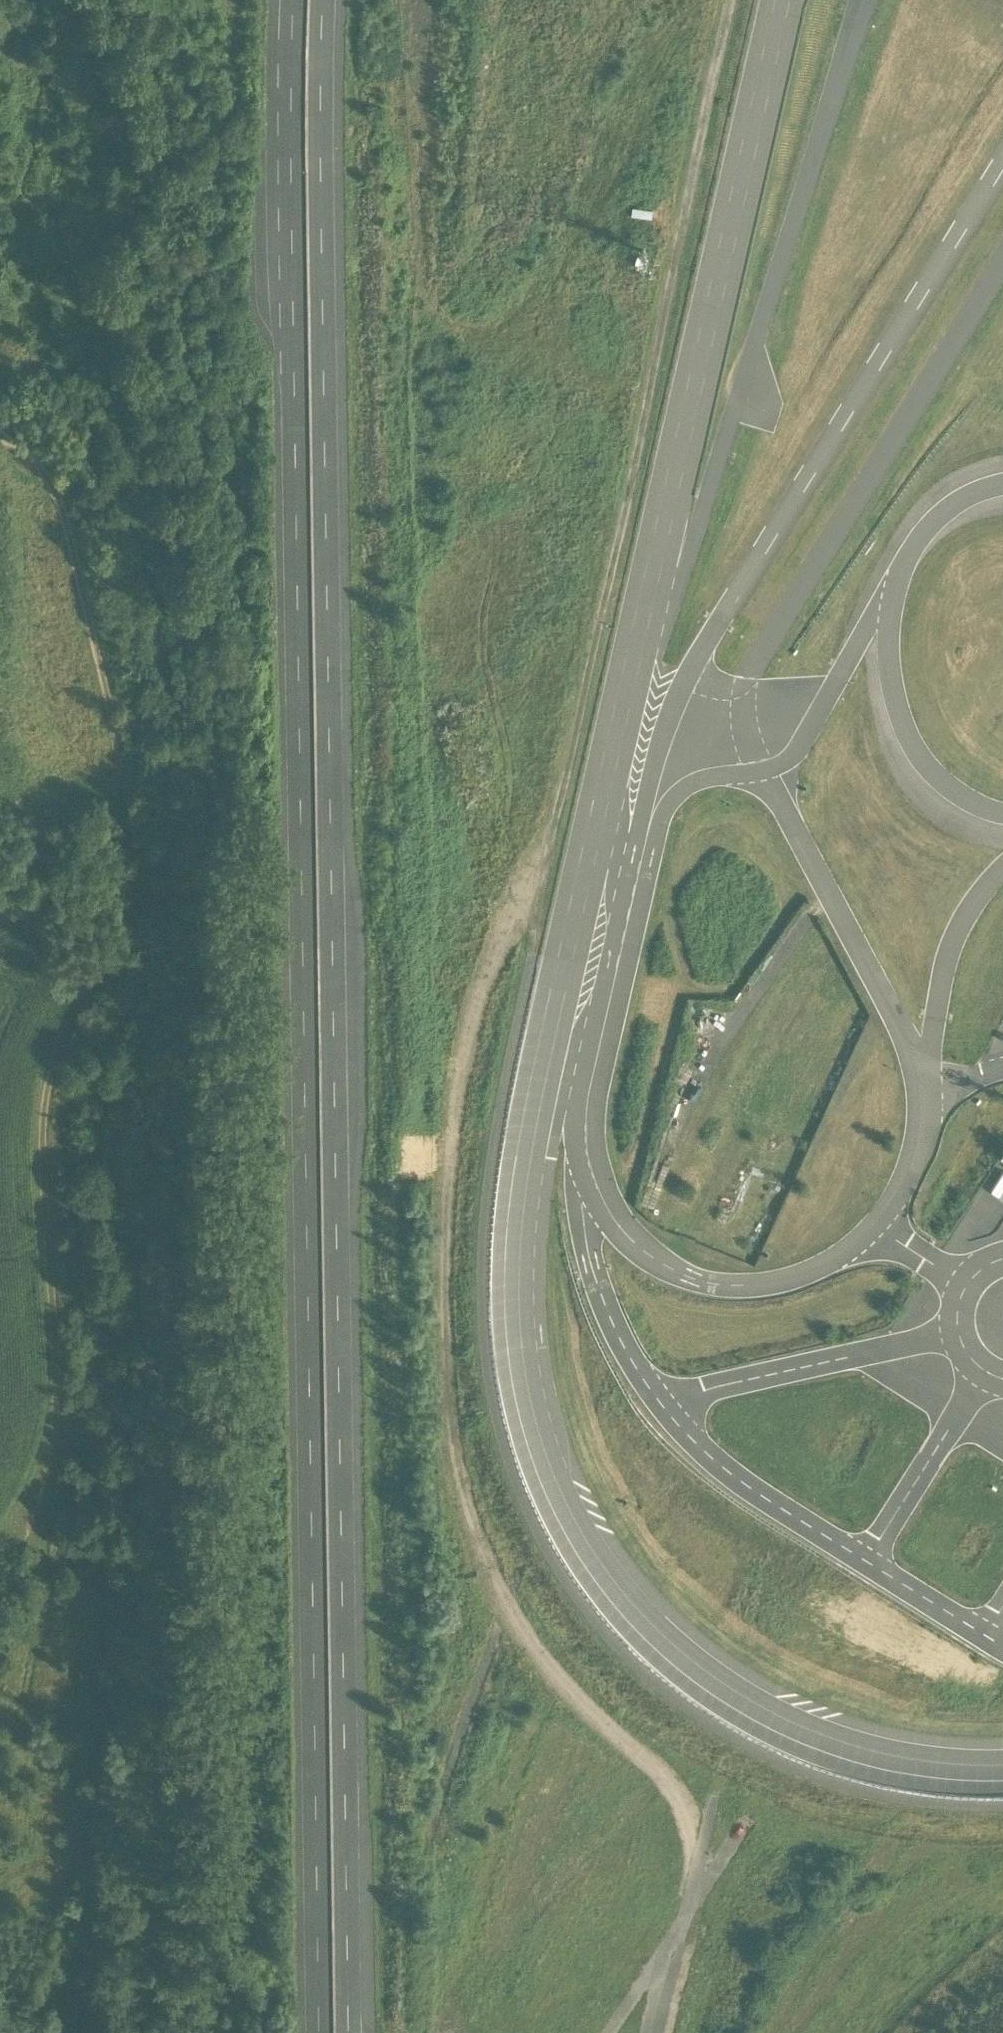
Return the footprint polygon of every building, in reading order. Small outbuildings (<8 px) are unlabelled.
[(1002,1170),(990,1191),(1002,1198),(1002,1170)]
